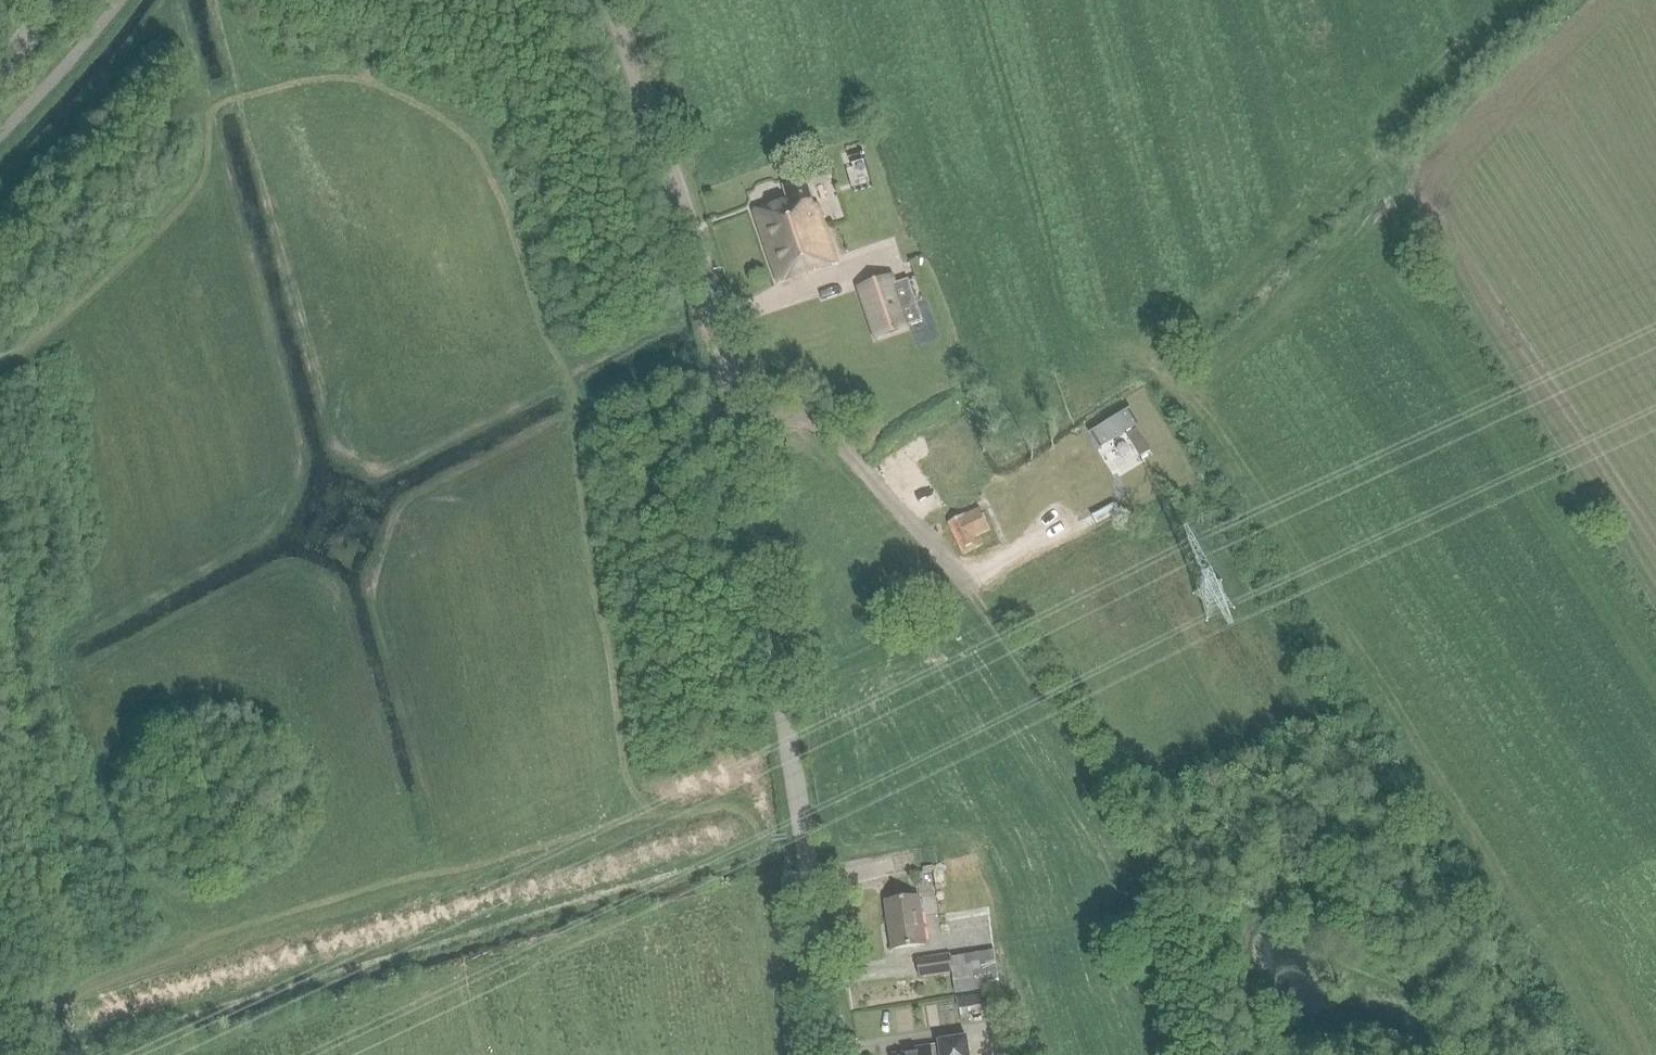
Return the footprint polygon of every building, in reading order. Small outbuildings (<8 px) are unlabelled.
[(866,160),(863,149),(848,154),(851,164),(866,160)] [(752,210),(777,282),(836,261),(816,203),(812,204),(803,178),(781,186),(785,198),(752,210)] [(912,286),(896,292),(890,276),(857,287),(874,336),(907,325),(907,324),(923,319),(912,286)] [(1127,429),(1141,451),(1152,444),(1126,404),(1089,427),(1099,442),(1124,425),(1127,429)] [(957,443),(926,481),(956,505),(969,489),(986,502),(973,519),(968,525),(1002,552),(1007,546),(1037,508),(1023,497),(1030,489),(1010,473),(999,486),(982,472),(986,467),(957,443)] [(924,945),(917,898),(886,903),(893,950),(924,945)] [(953,973),(950,957),(950,954),(916,958),(919,978),(953,973)] [(962,1006),(993,1002),(991,991),(961,996),(962,1006)] [(894,1054),(970,1054),(967,1037),(938,1041),(939,1045),(916,1048),(917,1052),(894,1054)]
